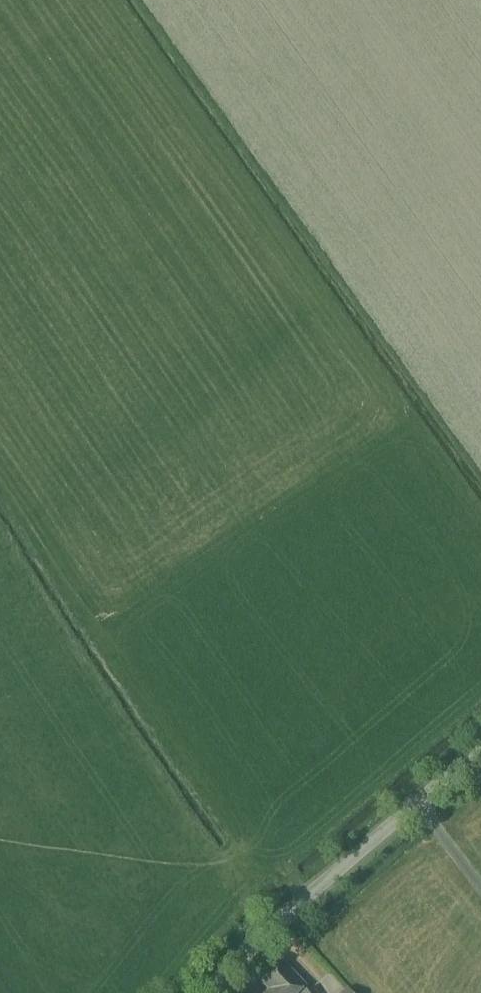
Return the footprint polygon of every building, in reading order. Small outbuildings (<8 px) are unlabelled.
[(305,987),(283,964),(269,977),(276,985),(267,992),(299,992),(305,987)]
